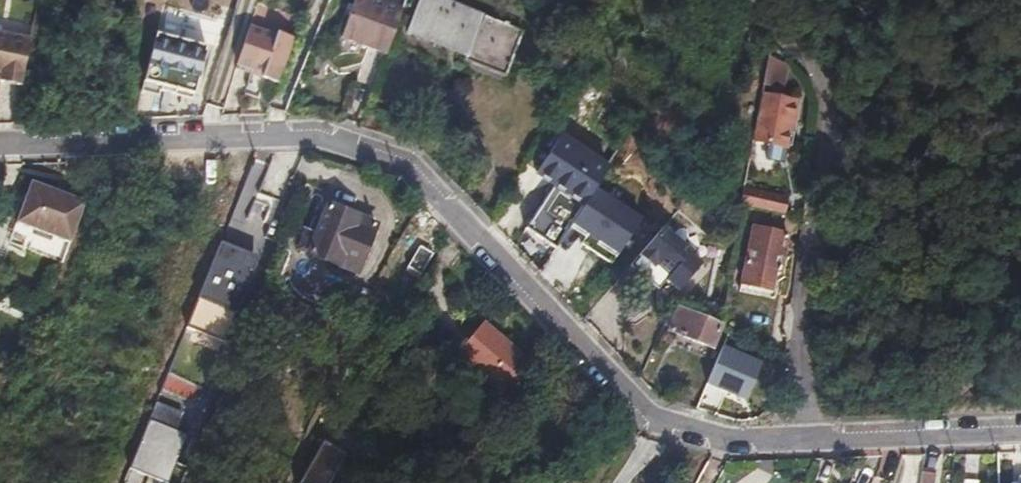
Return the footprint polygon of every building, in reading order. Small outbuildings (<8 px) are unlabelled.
[(359,48),(381,57),(399,13),(368,0),(352,0),(337,39),(359,48)] [(417,7),(411,23),(471,45),(467,57),(508,70),(523,25),(448,0),(419,0),(417,7)] [(168,18),(149,78),(167,84),(167,81),(182,86),(181,88),(198,94),(218,34),(168,18)] [(276,85),(293,41),(275,34),(271,37),(248,28),(235,65),(263,75),(263,80),(276,85)] [(0,30),(0,81),(20,85),(31,36),(0,30)] [(263,75),(235,65),(234,69),(263,80),(263,75)] [(771,159),(752,156),(748,181),(767,184),(771,159)] [(60,239),(74,199),(20,180),(5,219),(60,239)] [(302,226),(298,236),(294,247),(351,270),(371,221),(324,202),(312,230),(302,226)] [(748,233),(738,288),(767,293),(770,275),(775,276),(782,239),(748,233)] [(767,293),(738,288),(736,295),(771,302),(775,276),(770,275),(767,293)] [(708,351),(713,341),(719,332),(679,310),(668,329),(708,351)] [(525,354),(479,317),(454,347),(501,384),(525,354)] [(921,461),(917,482),(920,482),(930,482),(933,463),(921,461)]
